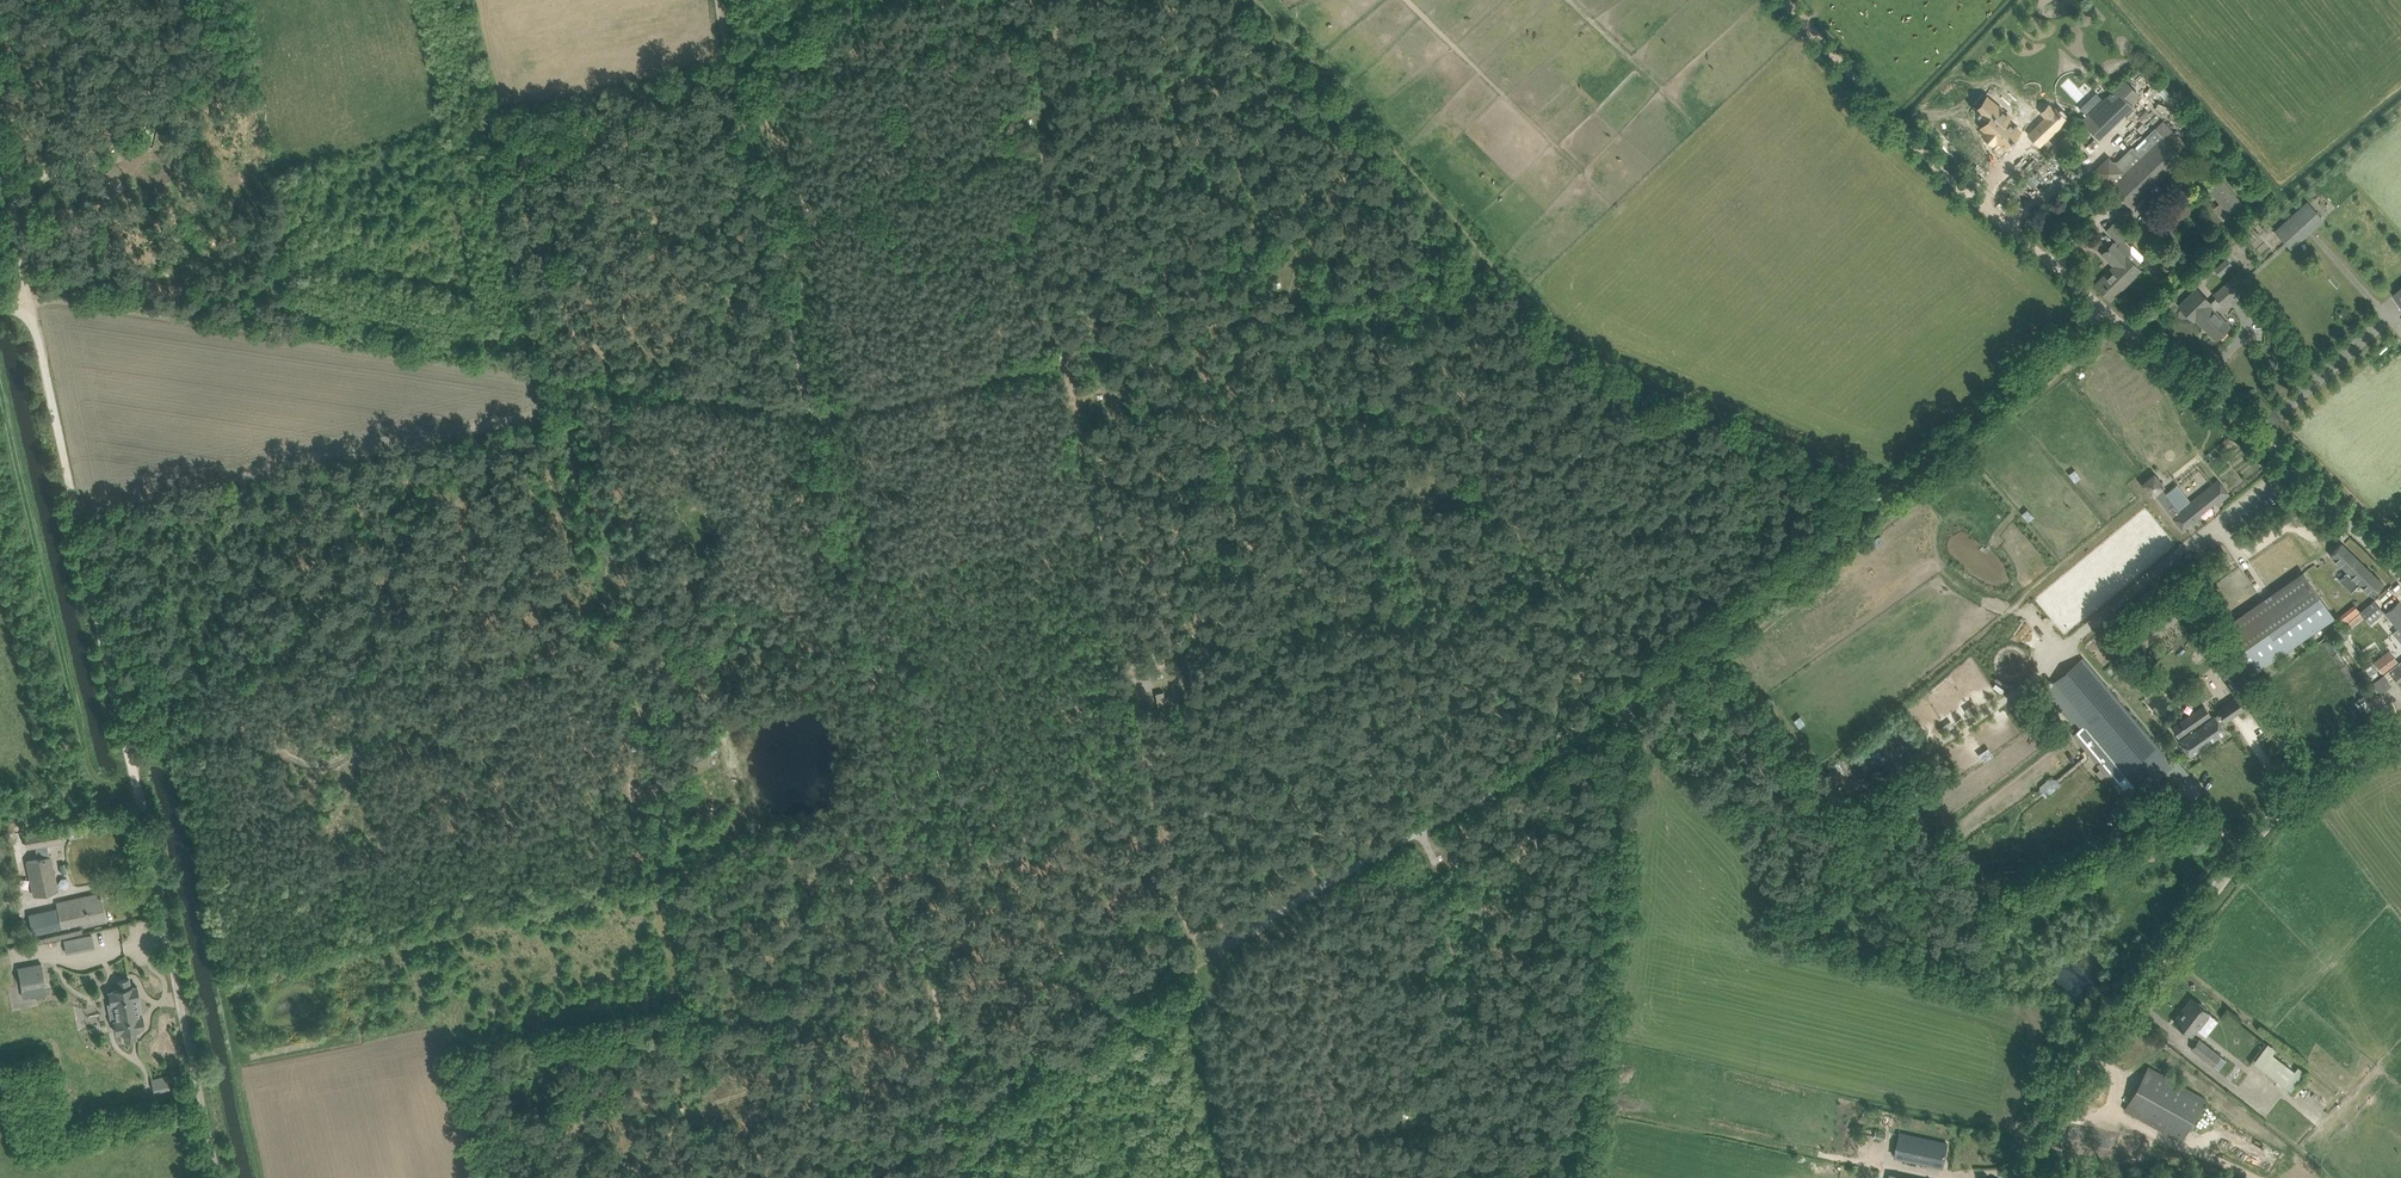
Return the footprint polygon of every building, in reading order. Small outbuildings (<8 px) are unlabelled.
[(2081,120),(2099,138),(2134,105),(2117,87),(2081,120)] [(1994,98),(1983,111),(1992,118),(1986,126),(1989,129),(1988,130),(1998,139),(1999,137),(2007,144),(2013,137),(2014,138),(2016,135),(2015,135),(2021,128),(2009,117),(2012,113),(1994,98)] [(2043,121),(2030,134),(2040,145),(2062,124),(2051,113),(2050,114),(2048,113),(2042,119),(2043,121)] [(2111,184),(2113,185),(2112,186),(2132,207),(2183,157),(2179,152),(2187,144),(2163,120),(2135,148),(2133,146),(2118,161),(2113,161),(2109,156),(2094,171),(2108,186),(2111,184)] [(107,140),(97,143),(100,156),(110,154),(107,140)] [(113,196),(122,188),(113,177),(121,171),(116,165),(99,179),(113,196)] [(2223,176),(2207,188),(2228,215),(2243,203),(2223,176)] [(2162,179),(2158,183),(2165,191),(2169,187),(2162,179)] [(2180,196),(2160,216),(2174,230),(2194,209),(2180,196)] [(2291,249),(2324,219),(2307,200),(2274,231),(2291,249)] [(2110,300),(2119,291),(2141,268),(2138,265),(2141,262),(2131,252),(2131,247),(2123,239),(2128,234),(2127,233),(2129,230),(2128,229),(2132,225),(2120,216),(2114,221),(2107,228),(2118,239),(2114,242),(2111,245),(2103,254),(2115,265),(2095,285),(2110,300)] [(2221,276),(2233,265),(2227,258),(2214,269),(2221,276)] [(2206,277),(2201,272),(2191,281),(2196,286),(2206,277)] [(2231,278),(2214,293),(2217,296),(2223,303),(2225,305),(2242,289),(2236,283),(2240,280),(2235,274),(2231,278)] [(2188,297),(2179,306),(2193,320),(2196,318),(2216,339),(2225,331),(2231,325),(2216,309),(2223,303),(2217,296),(2211,302),(2198,287),(2188,297)] [(2215,502),(2217,505),(2230,494),(2218,478),(2172,515),(2182,530),(2190,523),(2192,525),(2202,516),(2200,514),(2215,502)] [(2333,552),(2331,554),(2347,570),(2339,580),(2352,592),(2360,583),(2373,595),(2375,593),(2384,584),(2341,543),(2333,552)] [(2223,628),(2252,672),(2333,617),(2304,573),(2223,628)] [(2125,633),(2121,636),(2137,655),(2141,651),(2183,613),(2182,611),(2191,603),(2183,594),(2174,603),(2171,600),(2154,616),(2149,610),(2125,633)] [(2386,614),(2400,632),(2400,605),(2399,602),(2391,609),(2386,614)] [(2368,618),(2351,631),(2356,636),(2363,647),(2364,646),(2368,651),(2370,650),(2378,644),(2380,643),(2376,638),(2373,639),(2365,629),(2377,620),(2372,614),(2373,614),(2370,609),(2364,613),(2368,618)] [(2346,623),(2350,628),(2363,617),(2360,612),(2346,623)] [(2346,628),(2338,633),(2359,666),(2364,663),(2349,641),(2348,636),(2349,631),(2346,628)] [(2218,643),(2212,648),(2218,655),(2224,651),(2218,643)] [(2398,661),(2389,650),(2374,662),(2383,673),(2398,661)] [(2226,731),(2220,723),(2224,720),(2225,721),(2256,700),(2226,657),(2214,665),(2235,696),(2216,709),(2219,713),(2213,717),(2204,704),(2171,727),(2191,756),(2226,731)] [(2098,740),(2133,781),(2140,790),(2172,763),(2083,658),(2052,684),(2045,690),(2072,722),(2075,720),(2081,727),(2075,732),(2089,748),(2098,740)] [(2390,670),(2393,675),(2395,677),(2400,685),(2400,662),(2390,670)] [(2384,675),(2361,692),(2369,702),(2371,700),(2384,690),(2391,685),(2387,679),(2384,675)] [(27,848),(61,842),(58,827),(24,833),(27,848)] [(33,896),(59,891),(52,856),(26,861),(33,896)] [(58,908),(31,914),(35,932),(93,919),(105,917),(100,893),(88,896),(57,903),(58,908)] [(66,948),(94,947),(94,936),(66,937),(66,948)] [(19,968),(18,968),(18,969),(22,988),(22,989),(23,989),(23,988),(44,984),(45,985),(46,984),(45,983),(42,964),(42,963),(41,963),(41,964),(19,968)] [(141,1028),(145,1028),(143,1015),(140,1015),(137,999),(140,999),(137,986),(133,987),(133,986),(131,987),(129,978),(117,981),(118,989),(113,990),(113,991),(109,991),(111,1004),(112,1004),(113,1009),(109,1009),(111,1021),(114,1021),(116,1033),(121,1032),(121,1033),(123,1032),(125,1041),(137,1038),(135,1030),(141,1029),(141,1028)] [(2174,1021),(2184,1029),(2192,1035),(2209,1012),(2192,999),(2174,1021)] [(2200,1040),(2193,1049),(2213,1065),(2219,1069),(2226,1060),(2221,1056),(2200,1040)] [(2273,1054),(2262,1068),(2268,1073),(2267,1075),(2276,1082),(2277,1080),(2285,1086),(2296,1072),(2273,1054)] [(2205,1098),(2159,1072),(2149,1067),(2125,1109),(2181,1141),(2205,1098)] [(167,1076),(152,1079),(155,1092),(170,1089),(167,1076)] [(1877,1130),(1874,1137),(1885,1140),(1887,1133),(1877,1130)] [(1948,1143),(1936,1141),(1900,1133),(1895,1155),(1943,1166),(1948,1143)]
